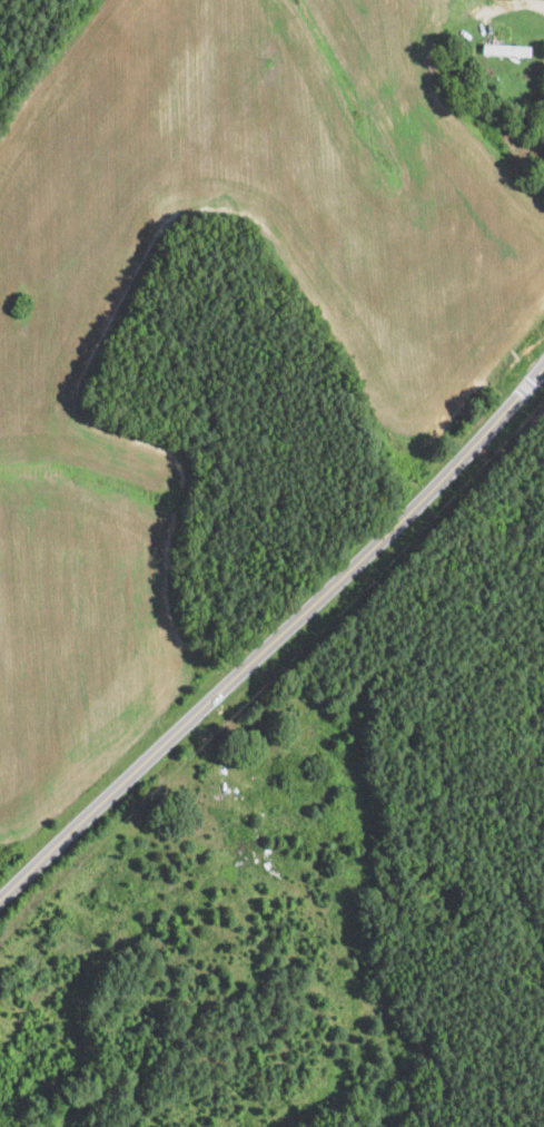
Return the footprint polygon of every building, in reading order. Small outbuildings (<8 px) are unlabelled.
[(531,47),(530,57),(483,53),(483,45),(531,47)]
